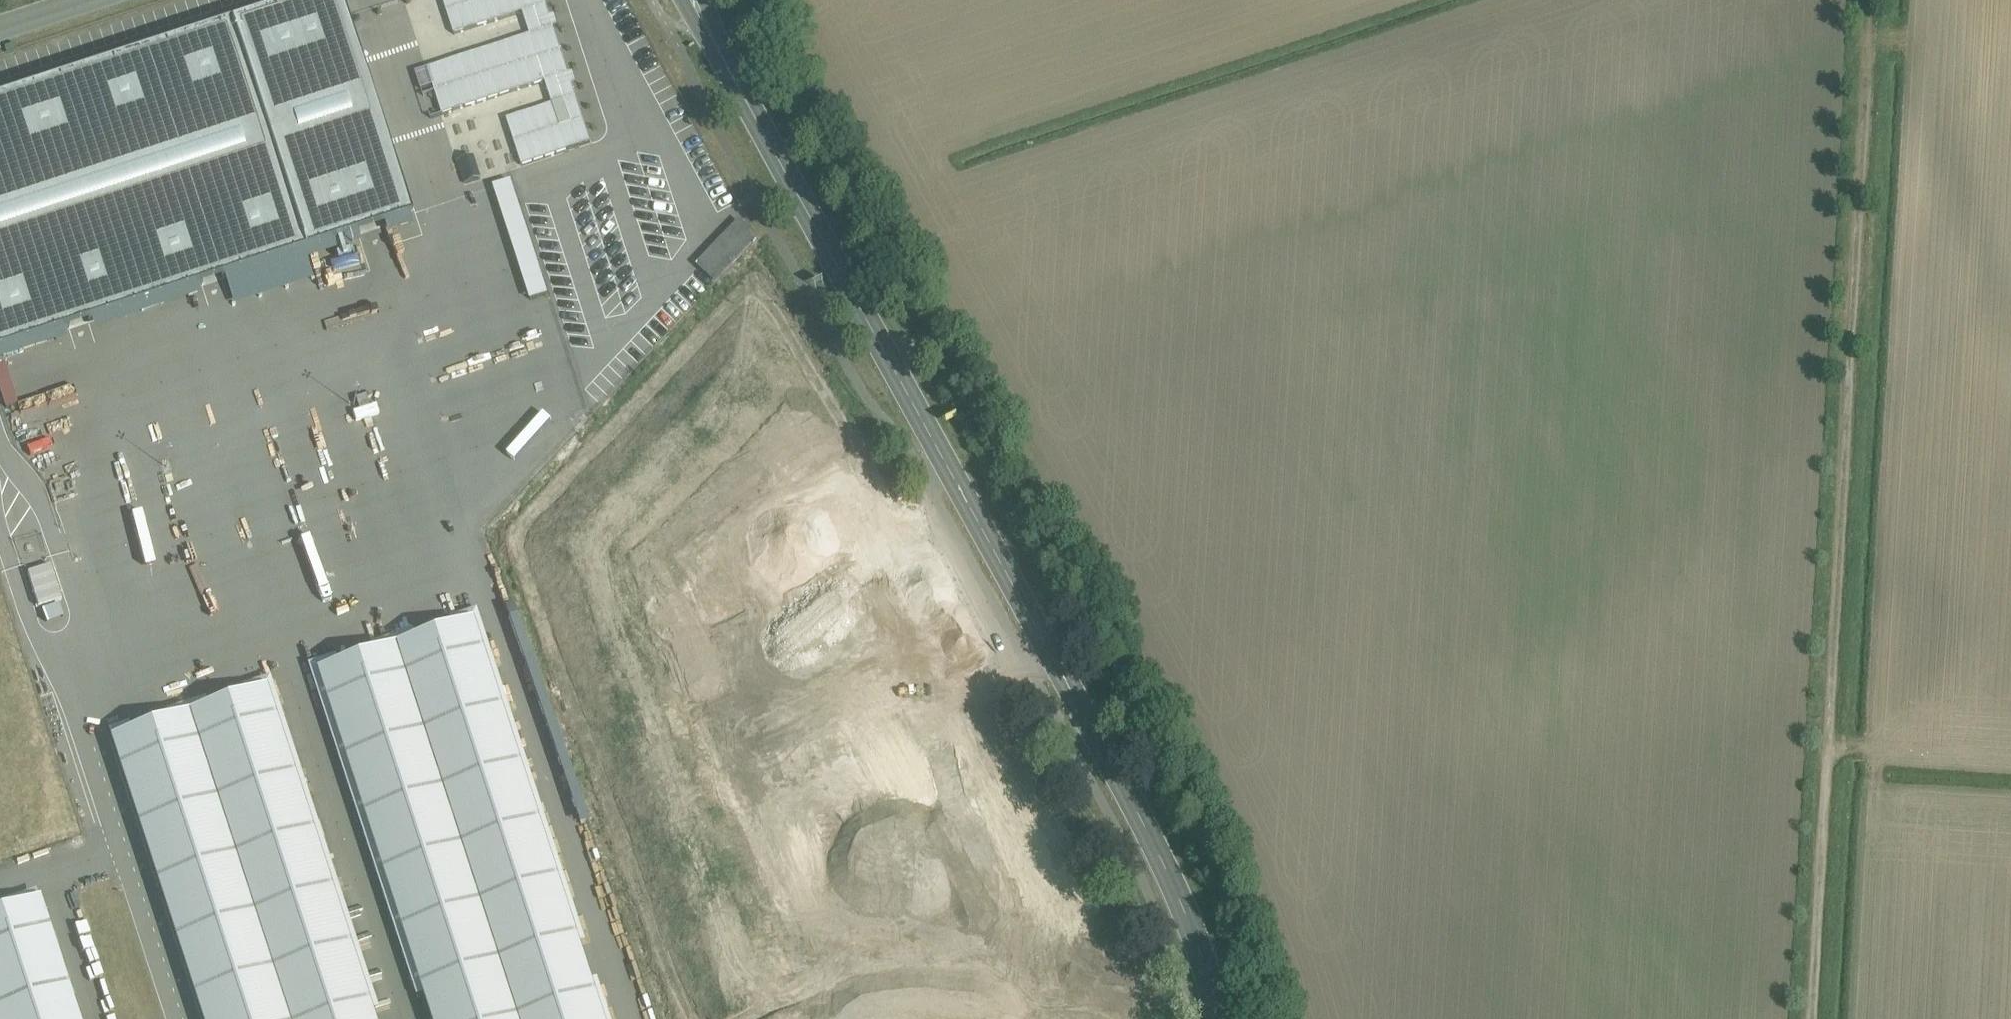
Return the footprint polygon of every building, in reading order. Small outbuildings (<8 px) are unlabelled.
[(0,97),(0,352),(412,217),(341,0),(298,0),(0,97)] [(423,54),(438,100),(540,67),(548,89),(502,104),(517,150),(586,128),(544,0),(518,0),(525,20),(423,54)] [(449,20),(510,0),(443,0),(449,20)] [(307,670),(420,1018),(604,1018),(473,616),(307,670)] [(100,742),(190,1018),(374,1018),(267,688),(100,742)] [(0,889),(0,1018),(78,1018),(33,878),(0,889)]
